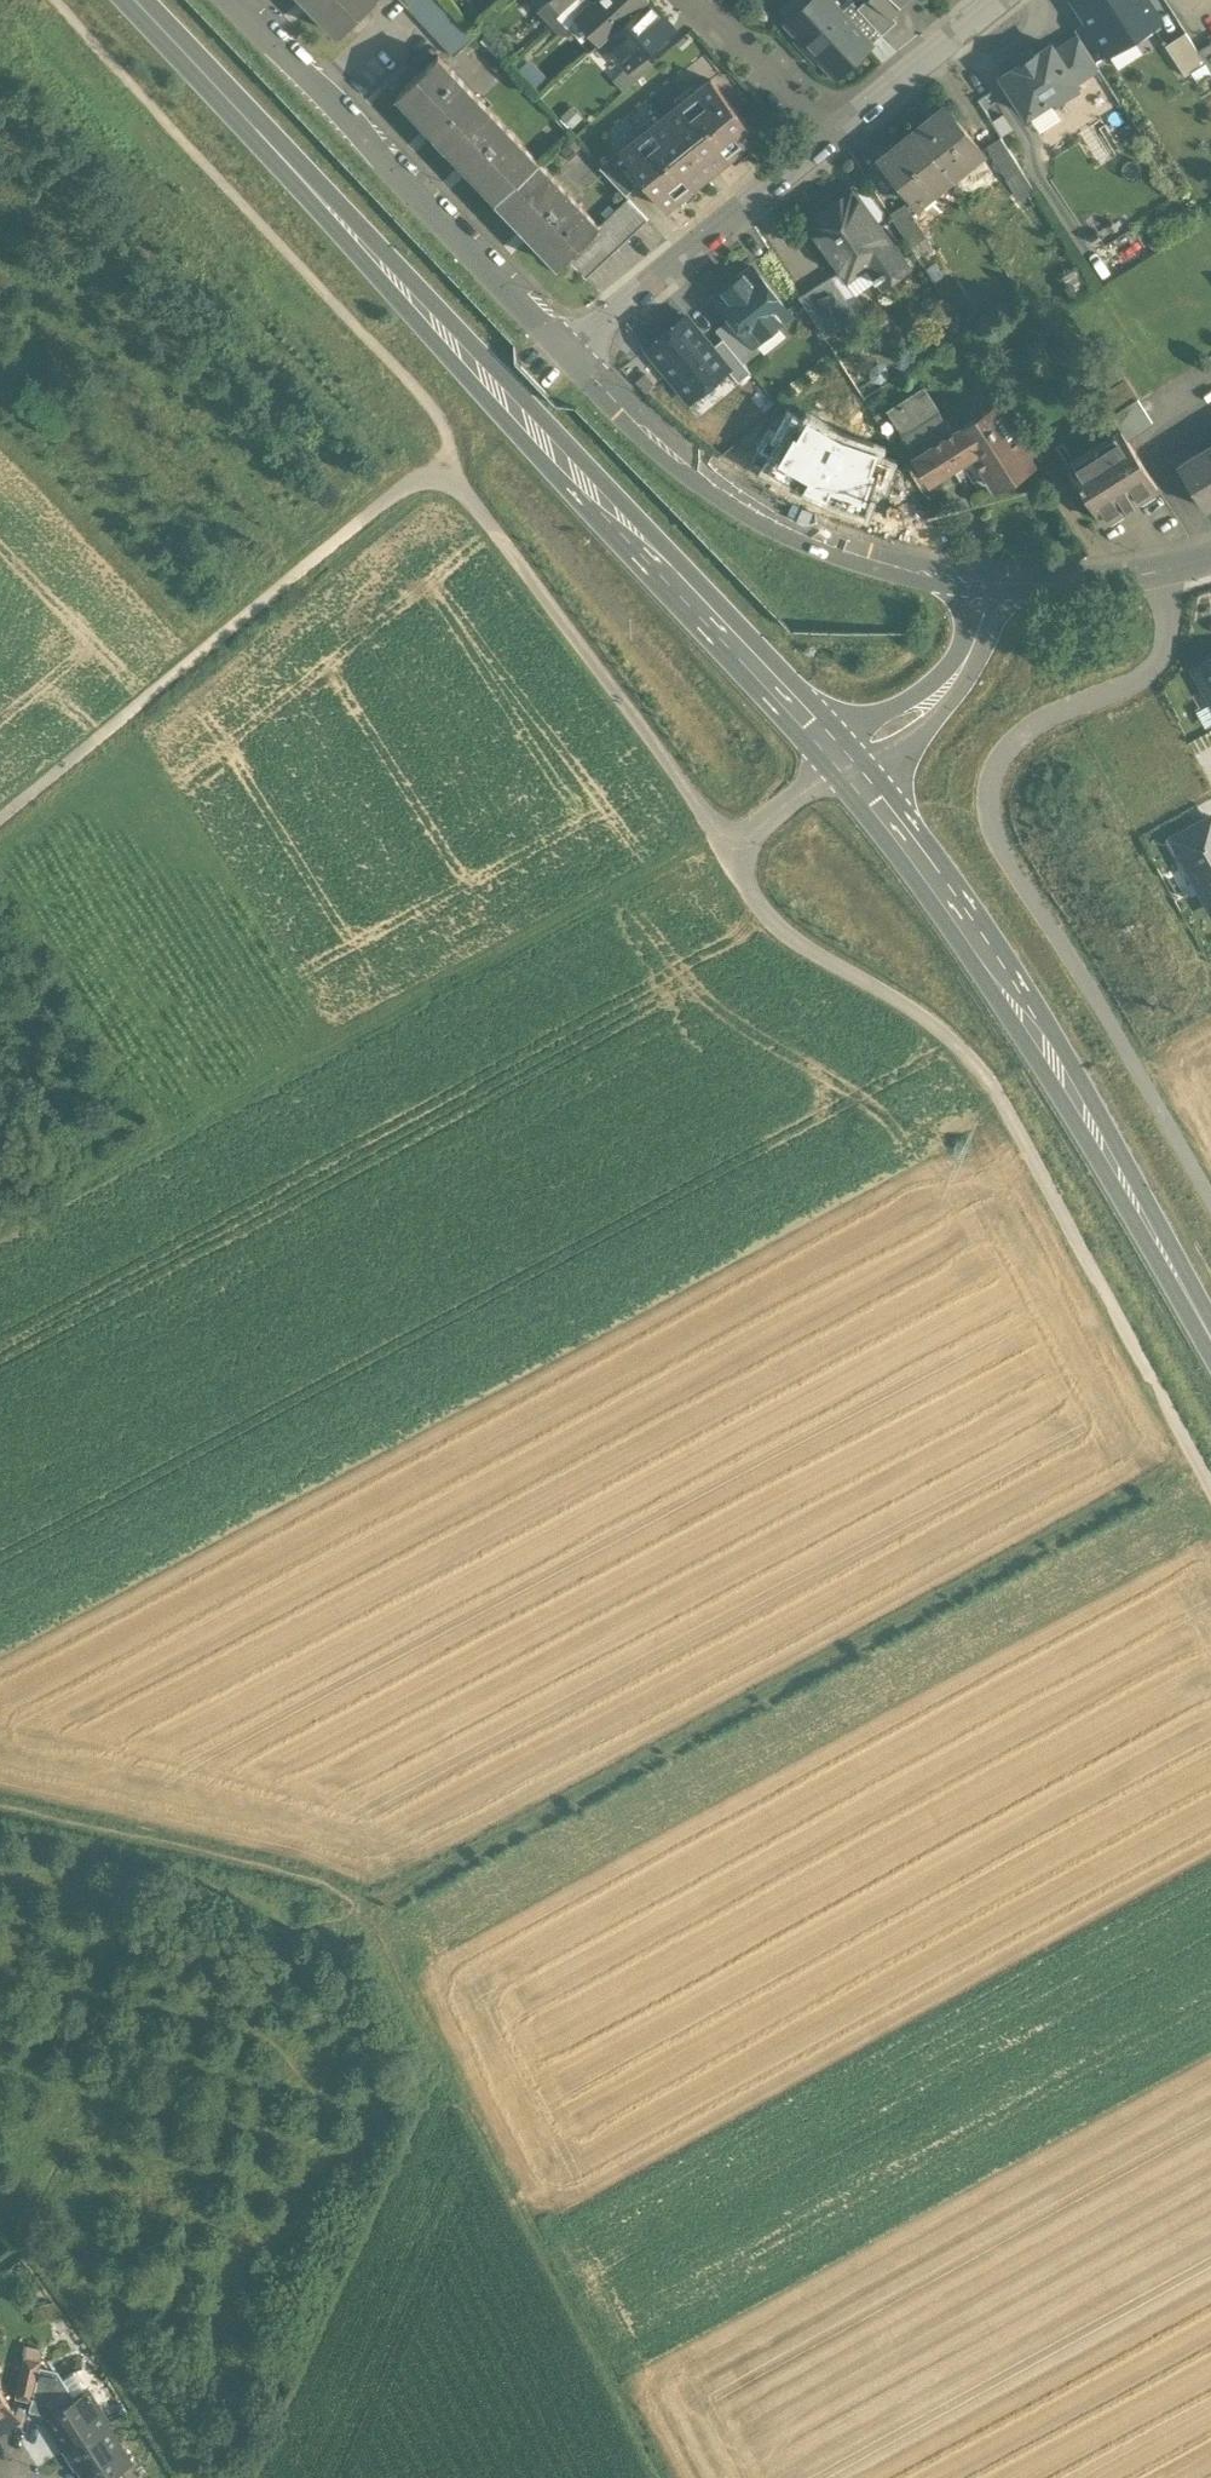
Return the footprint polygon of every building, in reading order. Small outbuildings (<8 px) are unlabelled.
[(310,9),(316,4),(341,31),(375,0),(302,0),(310,9)] [(406,8),(415,0),(398,0),(406,8)] [(441,0),(415,0),(406,8),(453,58),(476,37),(441,0)] [(549,2),(548,1),(538,11),(549,23),(559,14),(559,13),(574,0),(551,0),(549,2)] [(559,13),(559,14),(549,23),(560,34),(566,28),(567,28),(577,19),(577,18),(591,5),(586,0),(574,0),(559,13)] [(577,18),(577,19),(600,43),(603,41),(646,1),(646,0),(596,0),(591,5),(577,18)] [(829,0),(819,0),(809,9),(806,6),(786,25),(835,78),(871,45),(829,0)] [(875,0),(866,0),(857,9),(881,36),(896,22),(890,15),(889,15),(875,0)] [(889,15),(890,15),(906,0),(875,0),(889,15)] [(1106,54),(1107,55),(1132,38),(1129,32),(1156,15),(1146,0),(1072,0),(1086,23),(1106,54)] [(646,1),(603,41),(627,67),(627,68),(642,55),(671,28),(646,1)] [(1074,31),(1078,37),(1094,62),(1106,54),(1086,23),(1074,31)] [(1094,62),(1078,37),(1054,52),(1074,85),(1099,69),(1094,62)] [(1198,52),(1210,72),(1210,44),(1198,52)] [(1054,52),(1050,46),(1034,56),(1031,51),(1023,51),(1016,56),(1014,63),(1017,67),(1001,77),(1026,116),(1050,100),(1054,107),(1077,92),(1073,86),(1075,85),(1074,85),(1054,52)] [(704,55),(605,135),(619,153),(710,81),(733,109),(746,99),(727,75),(720,75),(704,55)] [(642,55),(627,68),(627,67),(613,80),(623,92),(652,66),(642,55)] [(474,98),(437,60),(401,94),(430,125),(424,130),(432,139),(474,98)] [(619,153),(615,156),(638,186),(642,182),(664,210),(755,137),(733,109),(710,81),(619,153)] [(536,164),(474,98),(432,139),(434,141),(439,135),(465,163),(460,168),(468,177),(474,172),(500,199),(536,164)] [(983,153),(946,109),(916,134),(948,173),(952,178),(983,153)] [(916,134),(882,162),(919,206),(920,205),(916,200),(948,173),(916,134)] [(1002,134),(987,142),(1014,191),(1029,183),(1002,134)] [(597,229),(536,164),(500,199),(526,227),(521,233),(530,243),(536,237),(561,264),(565,260),(597,229)] [(852,192),(805,226),(843,279),(865,263),(890,245),(852,192)] [(628,200),(604,222),(624,243),(647,220),(628,200)] [(926,237),(907,207),(892,217),(911,247),(926,237)] [(597,229),(565,260),(585,281),(618,249),(598,228),(597,229)] [(890,245),(865,263),(882,287),(908,270),(890,245)] [(790,316),(751,267),(713,297),(730,318),(753,346),(754,345),(790,316)] [(832,279),(800,300),(826,340),(858,319),(832,279)] [(688,401),(726,370),(728,369),(711,348),(685,316),(645,349),(688,401)] [(759,351),(754,345),(753,346),(730,318),(715,330),(722,339),(742,364),(759,351)] [(728,369),(726,370),(737,383),(749,373),(742,364),(722,339),(711,348),(728,369)] [(927,389),(891,412),(933,479),(976,452),(995,483),(1030,461),(996,407),(955,434),(927,389)] [(1139,400),(1113,416),(1122,431),(1128,439),(1153,423),(1139,400)] [(877,451),(839,437),(806,418),(802,425),(788,417),(779,434),(772,431),(759,453),(773,461),(767,469),(803,490),(804,488),(826,498),(825,500),(864,513),(867,504),(868,505),(875,483),(882,486),(889,464),(874,459),(877,451)] [(1122,431),(1069,464),(1104,519),(1157,486),(1128,439),(1122,431)] [(1181,464),(1208,507),(1210,505),(1210,445),(1181,464)] [(1193,668),(1210,702),(1210,659),(1193,668)] [(1195,712),(1204,729),(1210,725),(1210,703),(1195,712)] [(1171,840),(1210,913),(1210,817),(1171,840)] [(24,2355),(15,2398),(31,2401),(38,2368),(40,2359),(24,2355)] [(55,2372),(38,2368),(31,2401),(29,2411),(44,2414),(50,2387),(62,2389),(63,2385),(55,2372)] [(62,2389),(50,2387),(44,2414),(67,2450),(68,2449),(106,2425),(107,2424),(86,2392),(67,2405),(61,2395),(62,2389)] [(12,2422),(14,2413),(0,2392),(0,2430),(12,2422)] [(68,2449),(86,2477),(122,2477),(117,2470),(130,2462),(106,2425),(68,2449)]
